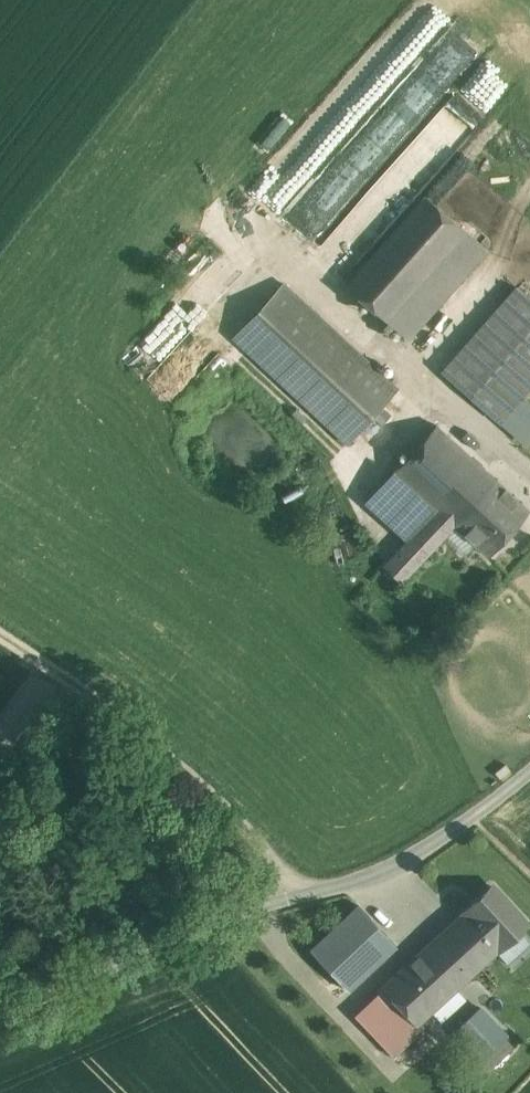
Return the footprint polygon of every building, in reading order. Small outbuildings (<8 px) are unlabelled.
[(457,168),(462,161),(495,186),(527,143),(487,112),(449,162),(457,168)] [(315,174),(280,220),(312,245),(317,238),(341,257),(366,224),(344,207),(349,200),(315,174)] [(401,196),(402,176),(377,176),(376,195),(401,196)] [(425,195),(347,285),(408,339),(487,249),(425,195)] [(397,388),(284,283),(272,296),(234,337),(348,442),(397,388)] [(444,371),(502,421),(529,389),(529,297),(518,287),(444,371)] [(497,479),(437,424),(396,470),(437,508),(455,524),(497,479)] [(437,508),(396,470),(367,501),(409,539),(437,508)] [(529,510),(497,479),(455,524),(488,555),(529,510)] [(409,539),(384,565),(401,582),(455,524),(437,508),(409,539)] [(526,923),(492,886),(462,913),(463,914),(463,915),(464,914),(495,948),(494,948),(496,950),(504,943),(526,923)] [(358,904),(341,920),(310,949),(348,990),(396,944),(358,904)] [(464,914),(463,915),(463,914),(438,938),(470,972),(494,948),(495,948),(464,914)] [(504,943),(515,955),(529,942),(529,927),(526,923),(504,943)] [(438,938),(386,988),(389,992),(390,991),(418,1022),(433,1008),(454,987),(470,972),(438,938)] [(454,987),(433,1008),(443,1018),(464,998),(454,987)] [(389,992),(363,1016),(378,1032),(388,1023),(404,1040),(420,1024),(418,1022),(390,991),(389,992)] [(470,1019),(494,1045),(506,1034),(482,1008),(470,1019)] [(494,1045),(470,1019),(457,1032),(482,1057),(494,1045)] [(404,1040),(388,1023),(378,1032),(394,1049),(404,1040)]
